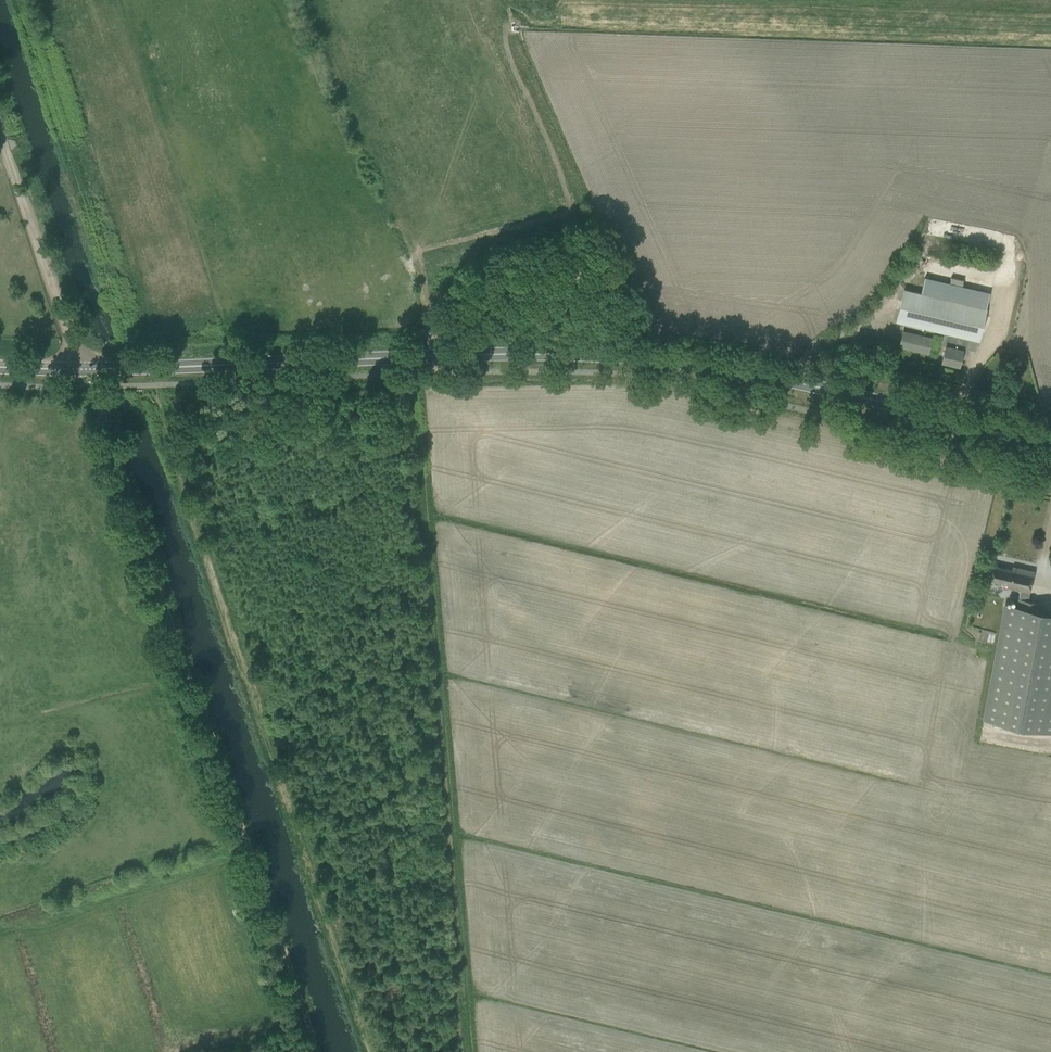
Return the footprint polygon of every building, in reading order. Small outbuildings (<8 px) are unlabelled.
[(15,138),(9,137),(7,138),(11,148),(13,148),(17,144),(15,138)] [(5,214),(0,216),(0,225),(0,226),(9,223),(5,214)] [(942,361),(959,365),(961,357),(965,358),(970,338),(979,340),(989,295),(967,290),(964,302),(903,289),(896,321),(948,333),(942,361)] [(899,347),(922,352),(925,337),(903,332),(899,347)] [(1009,584),(1008,587),(1030,592),(1034,572),(1013,567),(1012,570),(993,566),(990,579),(1009,584)] [(982,720),(984,720),(1050,733),(1050,613),(1048,612),(1041,611),(1042,603),(1028,600),(1019,598),(1017,607),(1007,605),(1004,604),(998,633),(998,635),(982,720)]
